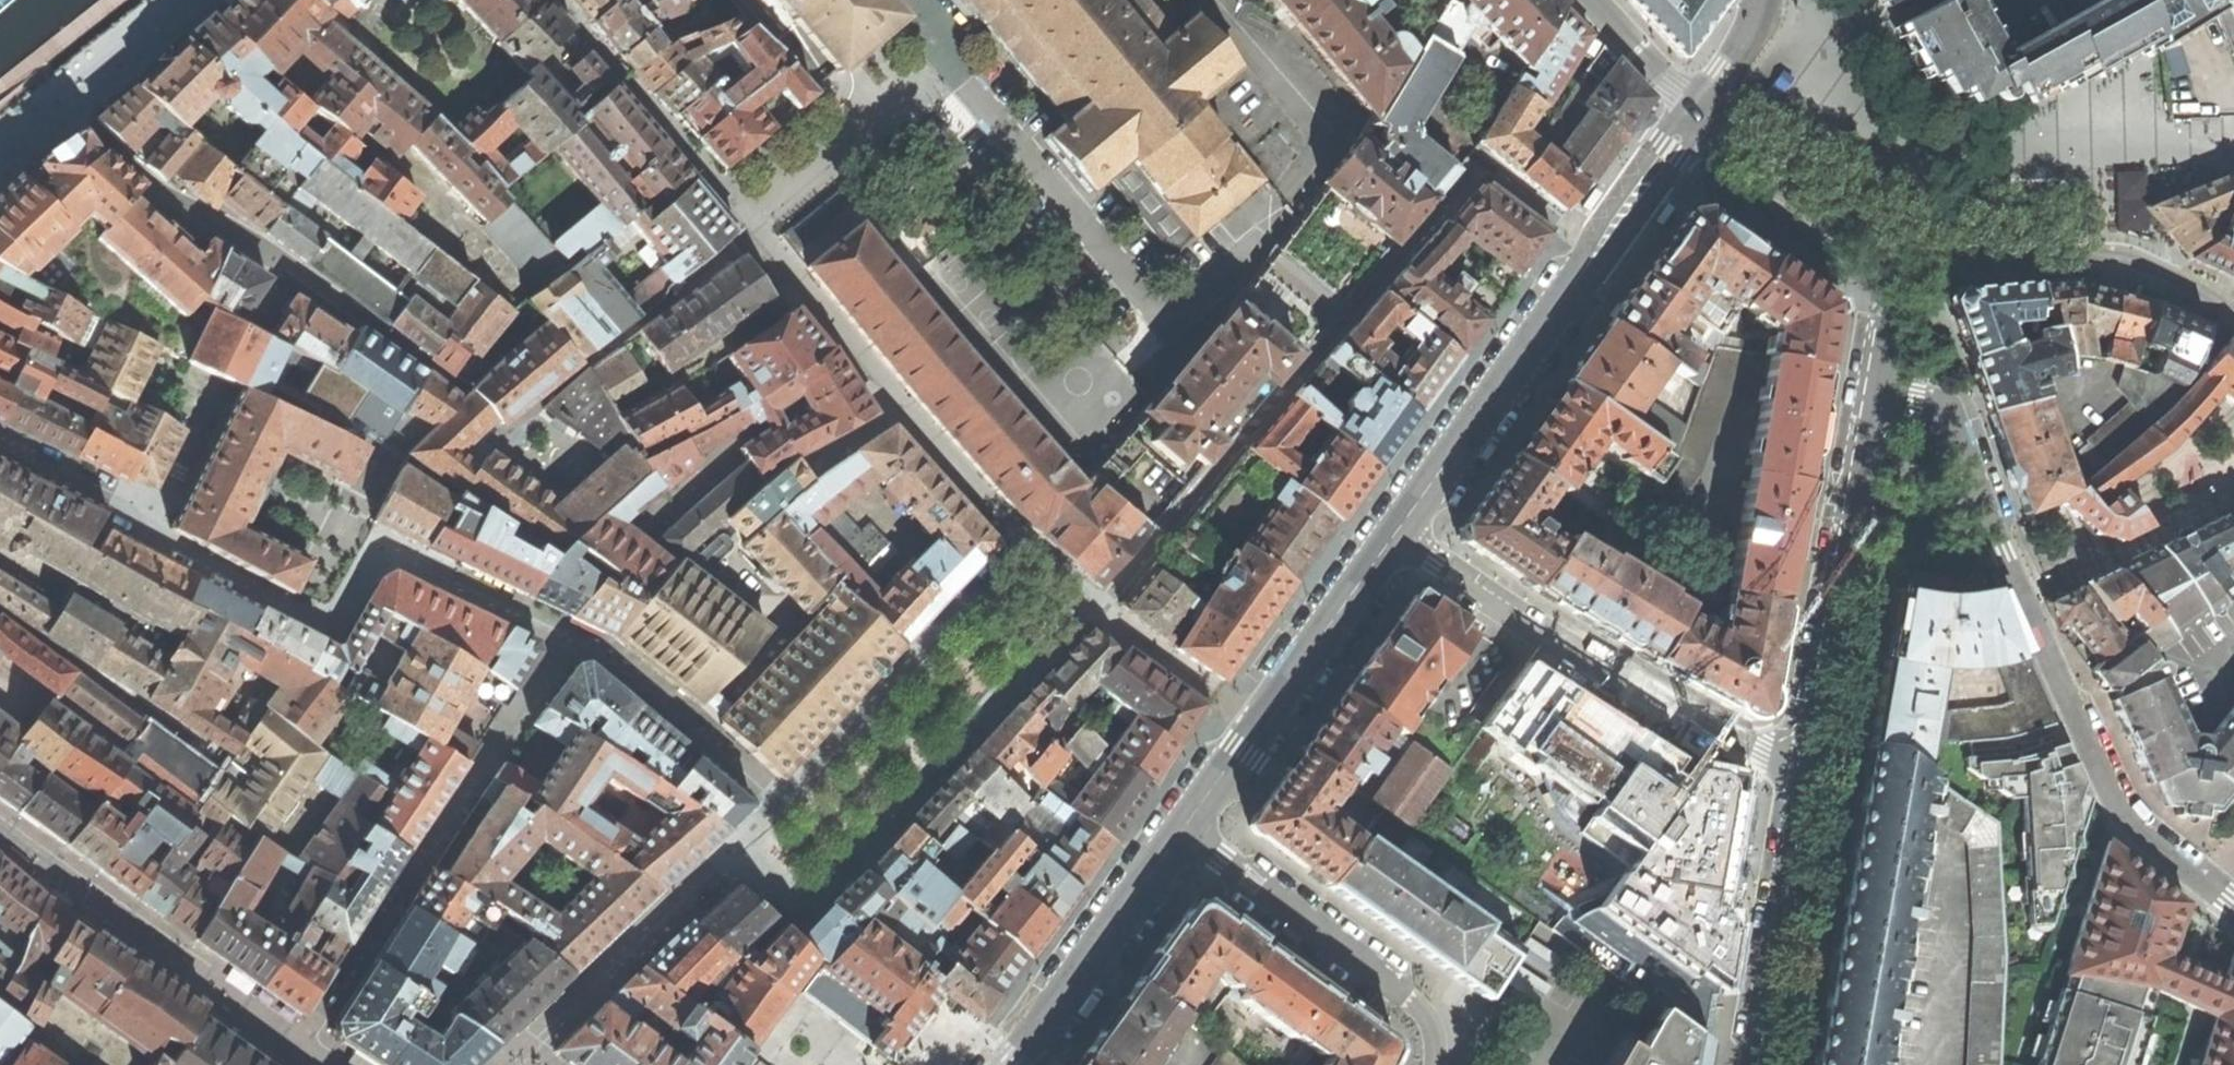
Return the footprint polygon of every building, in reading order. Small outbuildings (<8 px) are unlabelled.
[(218,20),(223,19),(278,73),(301,49),(320,69),(310,82),(318,88),(304,103),(335,126),(354,141),(362,131),(396,158),(409,146),(485,223),(483,225),(541,290),(563,274),(570,267),(565,261),(551,246),(502,192),(504,189),(488,172),(482,164),(473,172),(461,160),(470,152),(452,132),(362,53),(342,36),(350,29),(343,22),(322,5),(318,10),(307,0),(238,0),(218,20)] [(322,5),(343,22),(362,0),(315,0),(322,5)] [(477,20),(498,42),(542,2),(540,0),(458,0),(477,20)] [(593,0),(573,0),(574,2),(581,9),(593,0)] [(581,9),(585,15),(588,18),(591,22),(617,0),(593,0),(581,9)] [(605,38),(632,13),(621,0),(617,0),(591,22),(597,29),(605,38)] [(659,20),(674,17),(670,6),(677,2),(676,0),(649,0),(659,20)] [(677,2),(670,6),(674,17),(690,11),(704,8),(703,7),(701,0),(686,0),(677,2)] [(839,74),(905,21),(887,0),(777,0),(839,74)] [(1162,243),(1166,246),(1170,248),(1174,249),(1178,247),(1182,245),(1197,233),(1220,215),(1261,181),(1247,164),(1234,149),(1224,137),(1201,109),(1197,104),(1238,69),(1193,15),(1172,33),(1144,0),(965,0),(981,19),(997,39),(1066,121),(1044,139),(1089,193),(1108,178),(1162,243)] [(1372,115),(1412,50),(1403,40),(1401,38),(1399,37),(1395,36),(1394,37),(1390,38),(1388,39),(1370,18),(1374,15),(1377,18),(1388,9),(1380,0),(1378,0),(1368,8),(1370,10),(1366,14),(1361,7),(1369,0),(1274,0),(1372,115)] [(1474,26),(1470,25),(1467,22),(1464,19),(1463,15),(1463,11),(1448,0),(1447,0),(1424,40),(1455,59),(1474,26)] [(1468,4),(1464,8),(1463,11),(1463,15),(1464,19),(1467,22),(1470,25),(1474,26),(1478,26),(1482,25),(1485,24),(1525,66),(1562,6),(1556,0),(1464,0),(1468,4)] [(1684,57),(1706,28),(1726,1),(1726,0),(1628,0),(1655,30),(1680,57),(1684,57)] [(2157,45),(2151,23),(2137,0),(2105,0),(2001,57),(1998,50),(2002,48),(1992,31),(1988,33),(1979,17),(1983,14),(1975,0),(1969,0),(1947,0),(1898,27),(1926,78),(1937,72),(1950,95),(1963,89),(1972,105),(1980,100),(1992,94),(1995,100),(1999,103),(2003,104),(2006,103),(2010,100),(2010,96),(2010,92),(2018,87),(2025,100),(2039,93),(2054,85),(2056,89),(2090,70),(2093,76),(2138,51),(2141,55),(2157,45)] [(2154,21),(2162,50),(2172,79),(2189,73),(2177,41),(2217,17),(2233,56),(2233,16),(2231,8),(2233,6),(2233,0),(2141,0),(2154,21)] [(570,34),(542,2),(498,42),(496,44),(531,77),(516,90),(519,94),(504,107),(543,152),(575,126),(573,122),(583,114),(616,86),(603,72),(590,56),(573,71),(586,86),(568,102),(535,66),(570,34)] [(1583,29),(1562,6),(1525,66),(1513,87),(1542,105),(1546,108),(1573,64),(1585,72),(1602,47),(1583,29)] [(616,51),(621,57),(650,31),(633,12),(632,13),(605,38),(616,51)] [(733,18),(662,46),(661,47),(633,71),(647,87),(653,93),(699,57),(708,54),(722,45),(748,29),(739,18),(735,20),(733,18)] [(253,82),(270,69),(218,20),(205,32),(190,44),(212,66),(273,121),(319,160),(320,162),(398,223),(418,196),(377,159),(368,173),(361,179),(345,166),(353,160),(354,141),(335,126),(304,103),(301,100),(282,82),(268,96),(253,82)] [(685,125),(696,138),(745,96),(787,63),(790,61),(770,44),(753,27),(748,29),(722,45),(727,52),(743,72),(725,88),(718,79),(676,114),(677,116),(685,125)] [(621,57),(633,71),(661,47),(658,43),(659,43),(650,31),(621,57)] [(1378,120),(1364,143),(1433,199),(1456,173),(1417,138),(1415,126),(1455,59),(1424,40),(1376,119),(1378,120)] [(324,239),(364,269),(407,302),(390,325),(412,342),(430,355),(447,333),(466,347),(477,355),(512,312),(476,282),(464,293),(439,273),(430,248),(428,251),(409,236),(410,234),(398,225),(398,223),(320,162),(319,160),(273,121),(212,66),(190,44),(186,41),(163,63),(138,86),(185,126),(211,100),(217,105),(227,105),(227,107),(246,124),(253,123),(254,124),(254,125),(259,130),(261,130),(263,132),(233,171),(240,177),(266,196),(275,185),(290,197),(282,208),(265,231),(275,238),(292,251),(307,263),(324,239)] [(675,117),(677,116),(676,114),(718,79),(705,66),(727,52),(722,45),(708,54),(699,57),(653,93),(663,104),(675,117)] [(1631,78),(1602,47),(1585,72),(1601,82),(1583,106),(1625,135),(1651,99),(1631,78)] [(696,138),(723,167),(754,143),(772,128),(753,107),(778,88),(796,109),(815,94),(787,63),(745,96),(696,138)] [(1568,96),(1575,100),(1587,82),(1581,78),(1568,96)] [(166,182),(176,171),(200,142),(183,128),(185,126),(138,86),(119,101),(97,119),(145,166),(166,182)] [(644,207),(653,217),(694,180),(656,134),(616,86),(583,114),(613,150),(607,155),(583,127),(554,150),(601,205),(551,246),(565,261),(578,249),(585,256),(604,240),(628,221),(644,207)] [(1500,159),(1518,175),(1542,148),(1540,147),(1524,132),(1542,105),(1513,87),(1480,143),(1500,159)] [(1606,161),(1625,135),(1583,106),(1575,100),(1568,96),(1561,106),(1555,114),(1544,132),(1549,136),(1540,147),(1542,148),(1556,160),(1584,186),(1586,188),(1606,161)] [(1549,110),(1555,114),(1561,106),(1555,102),(1549,110)] [(466,119),(452,132),(470,152),(479,159),(516,126),(499,106),(483,120),(475,111),(466,119)] [(21,278),(30,270),(33,273),(75,231),(73,229),(88,214),(105,230),(97,238),(183,319),(198,303),(212,311),(240,325),(268,281),(247,267),(211,243),(198,256),(178,239),(133,198),(143,186),(82,132),(72,140),(70,139),(62,146),(49,155),(49,157),(40,163),(26,177),(0,202),(0,267),(21,278)] [(529,140),(488,172),(504,189),(544,157),(529,140)] [(217,206),(223,198),(240,177),(233,171),(200,142),(176,171),(200,191),(217,206)] [(1416,218),(1433,199),(1364,143),(1357,153),(1330,189),(1394,243),(1416,218)] [(1563,212),(1584,186),(1556,160),(1542,148),(1518,175),(1540,193),(1563,212)] [(2170,234),(2191,258),(2225,233),(2210,211),(2232,202),(2228,176),(2191,191),(2148,210),(2170,234)] [(247,217),(265,231),(282,208),(266,196),(240,177),(223,198),(247,217)] [(570,267),(563,274),(617,334),(669,298),(665,291),(729,238),(738,231),(718,209),(694,180),(653,217),(644,207),(628,221),(664,264),(622,299),(597,270),(616,254),(604,240),(585,256),(570,267)] [(1467,237),(1519,276),(1552,234),(1483,180),(1384,293),(1460,357),(1491,316),(1463,294),(1471,284),(1459,275),(1450,287),(1434,275),(1467,237)] [(1673,235),(1644,277),(1712,326),(1721,332),(1742,304),(1774,260),(1758,249),(1707,211),(1698,213),(1688,215),(1673,235)] [(1016,512),(1037,531),(1081,484),(963,350),(861,227),(808,268),(910,392),(1016,512)] [(307,263),(347,293),(364,269),(324,239),(307,263)] [(460,245),(439,273),(464,293),(484,264),(460,245)] [(758,277),(744,257),(639,332),(667,373),(768,302),(773,298),(758,277)] [(1795,276),(1774,260),(1742,304),(1776,328),(1778,333),(1777,339),(1773,338),(1770,357),(1824,366),(1833,312),(1831,305),(1830,301),(1819,293),(1795,276)] [(3,304),(13,286),(26,292),(17,311),(39,324),(40,322),(75,339),(83,321),(94,326),(85,345),(95,349),(109,323),(92,315),(31,284),(21,278),(0,267),(0,302),(3,304)] [(370,310),(390,325),(407,302),(364,269),(347,293),(370,310)] [(536,311),(547,324),(579,359),(617,334),(563,274),(541,290),(527,301),(536,311)] [(1625,303),(1610,323),(1667,364),(1700,388),(1708,365),(1696,360),(1697,359),(1666,337),(1671,329),(1673,331),(1677,325),(1700,342),(1712,326),(1644,277),(1625,303)] [(2055,285),(2035,286),(2037,308),(2033,309),(2034,319),(2033,331),(2041,329),(2040,319),(2051,318),(2051,328),(2078,326),(2076,283),(2055,285)] [(2098,288),(2076,283),(2078,326),(2078,328),(2057,330),(2063,354),(2093,357),(2091,331),(2109,337),(2117,293),(2098,288)] [(1959,327),(1969,358),(2007,344),(2001,327),(2007,326),(2007,321),(2034,319),(2033,309),(2037,308),(2035,286),(1957,292),(1949,300),(1959,327)] [(1417,414),(1440,383),(1460,357),(1384,293),(1359,321),(1337,346),(1417,414)] [(2136,297),(2117,293),(2109,337),(2128,340),(2128,345),(2108,341),(2103,357),(2132,366),(2142,336),(2155,302),(2136,297)] [(328,320),(296,299),(269,340),(271,340),(306,357),(334,371),(355,339),(328,320)] [(21,329),(15,342),(0,335),(0,370),(14,377),(16,378),(29,351),(51,361),(60,342),(36,330),(38,326),(39,324),(17,311),(3,304),(0,302),(0,317),(21,329)] [(2200,313),(2155,302),(2142,336),(2199,359),(2217,325),(2200,313)] [(1241,304),(1217,336),(1274,384),(1290,366),(1299,354),(1241,304)] [(172,529),(293,594),(310,562),(243,529),(258,498),(259,498),(268,482),(267,481),(282,451),(345,482),(363,447),(371,451),(378,441),(381,442),(399,415),(402,415),(406,410),(439,424),(462,401),(429,375),(426,373),(415,365),(409,362),(396,353),(361,328),(355,339),(334,371),(306,357),(285,394),(253,380),(271,340),(269,340),(240,325),(212,311),(190,358),(225,376),(223,379),(243,388),(180,514),(172,529)] [(813,331),(797,311),(794,311),(781,320),(728,356),(753,393),(746,397),(739,387),(736,386),(724,393),(734,411),(756,398),(782,379),(826,349),(813,331)] [(157,345),(109,323),(95,349),(83,377),(110,391),(130,400),(143,374),(157,345)] [(1589,352),(1567,383),(1673,460),(1686,426),(1656,405),(1653,407),(1649,411),(1632,399),(1647,378),(1653,383),(1667,364),(1610,323),(1589,352)] [(497,419),(500,423),(579,359),(547,324),(510,354),(472,391),(497,419)] [(1978,382),(1989,412),(2043,398),(2043,397),(2038,379),(2068,371),(2063,354),(2057,330),(2057,328),(2037,332),(2039,342),(2015,351),(2012,342),(2007,344),(1969,358),(1978,382)] [(441,363),(450,370),(466,347),(447,333),(430,355),(441,363)] [(1152,442),(1179,465),(1190,452),(1205,465),(1237,427),(1274,384),(1217,336),(1191,371),(1159,405),(1148,417),(1156,423),(1151,429),(1158,435),(1152,442)] [(2076,517),(2090,505),(2127,479),(2170,449),(2222,392),(2233,404),(2233,339),(2233,338),(2204,375),(2187,393),(2170,411),(2108,466),(2076,493),(2072,497),(2058,502),(2076,517)] [(782,379),(783,382),(756,398),(734,411),(696,432),(643,458),(639,461),(646,474),(618,499),(619,501),(628,511),(631,514),(697,464),(692,457),(761,417),(767,427),(769,430),(739,448),(747,462),(660,539),(680,558),(723,517),(725,519),(794,458),(874,413),(850,378),(830,346),(826,349),(782,379)] [(1339,423),(1300,389),(1292,397),(1317,419),(1332,432),(1377,468),(1397,441),(1417,414),(1337,346),(1326,358),(1364,389),(1362,392),(1354,393),(1347,403),(1348,411),(1339,423)] [(1686,426),(1673,460),(1656,483),(1631,518),(1699,586),(1725,590),(1730,562),(1717,560),(1682,524),(1676,509),(1698,476),(1730,387),(1745,384),(1764,387),(1770,357),(1715,348),(1708,365),(1700,388),(1686,426)] [(83,377),(51,361),(29,351),(16,378),(14,377),(14,379),(23,384),(31,387),(29,390),(27,394),(42,402),(44,397),(50,388),(75,400),(98,411),(110,391),(83,377)] [(616,351),(590,371),(604,394),(633,377),(616,351)] [(1814,426),(1824,366),(1770,357),(1764,387),(1749,474),(1804,483),(1814,426)] [(2088,442),(2108,466),(2170,411),(2187,393),(2167,380),(2125,366),(2118,387),(2132,403),(2088,442)] [(411,452),(411,455),(460,491),(461,490),(486,507),(486,509),(529,541),(542,549),(555,557),(566,545),(569,542),(605,511),(618,499),(646,474),(639,461),(643,458),(642,456),(611,405),(604,394),(590,371),(589,369),(544,409),(611,459),(560,505),(489,453),(488,454),(473,443),(497,419),(472,391),(462,401),(439,424),(411,452)] [(4,423),(21,391),(0,380),(0,422),(4,423)] [(1557,487),(1564,492),(1601,439),(1624,456),(1623,459),(1656,483),(1673,460),(1567,383),(1539,422),(1514,456),(1557,487)] [(696,432),(734,411),(724,393),(694,411),(676,385),(655,397),(647,385),(611,405),(642,456),(695,432),(696,432)] [(40,440),(76,456),(90,428),(88,425),(42,402),(27,394),(21,391),(4,423),(40,440)] [(130,480),(156,488),(170,459),(184,430),(167,420),(165,417),(130,400),(110,391),(98,411),(88,425),(90,428),(142,456),(130,480)] [(1249,449),(1250,450),(1288,482),(1337,523),(1358,493),(1377,468),(1332,432),(1319,449),(1315,446),(1305,461),(1291,450),(1317,419),(1292,397),(1270,423),(1249,449)] [(2025,514),(2058,502),(2072,497),(2076,493),(2043,398),(1989,412),(2008,467),(2025,514)] [(996,544),(949,490),(892,427),(848,456),(810,481),(777,510),(841,581),(838,584),(869,613),(902,645),(925,619),(959,583),(996,544)] [(128,481),(130,480),(142,456),(90,428),(76,456),(101,468),(128,481)] [(1070,560),(1100,587),(1151,528),(1129,509),(1125,513),(1103,493),(1118,475),(1121,477),(1145,451),(1129,437),(1104,464),(1103,462),(1081,484),(1037,531),(1070,560)] [(399,533),(426,546),(460,491),(411,455),(404,467),(376,522),(399,533)] [(0,456),(0,497),(28,513),(88,547),(99,553),(114,529),(102,523),(109,510),(48,480),(0,456)] [(1494,562),(1534,588),(1564,546),(1551,538),(1547,539),(1546,540),(1540,537),(1545,530),(1538,525),(1533,532),(1526,527),(1542,505),(1545,504),(1557,487),(1514,456),(1457,537),(1494,562)] [(776,777),(782,777),(815,738),(875,673),(902,645),(869,613),(865,615),(830,581),(833,577),(773,513),(777,510),(810,481),(794,458),(725,519),(745,539),(743,540),(743,548),(803,612),(811,610),(814,606),(813,605),(819,598),(825,604),(728,708),(722,702),(712,693),(767,634),(765,627),(679,560),(673,566),(641,598),(642,600),(634,610),(613,636),(683,692),(696,703),(702,702),(704,700),(715,710),(721,716),(720,718),(720,723),(776,777)] [(1793,544),(1804,483),(1749,474),(1729,591),(1783,600),(1793,544)] [(1242,546),(1292,583),(1315,553),(1337,523),(1288,482),(1242,546)] [(1608,509),(1572,483),(1565,493),(1601,519),(1608,509)] [(459,563),(528,596),(545,570),(555,557),(542,549),(537,556),(524,549),(529,541),(486,509),(486,507),(461,490),(460,491),(426,546),(459,563)] [(2095,534),(2121,541),(2148,527),(2121,496),(2097,514),(2090,505),(2076,517),(2086,525),(2095,534)] [(5,547),(6,545),(12,550),(21,554),(29,549),(77,577),(84,581),(187,637),(174,661),(74,599),(68,608),(61,604),(20,578),(17,583),(0,573),(0,604),(96,665),(183,721),(209,674),(223,682),(236,660),(280,686),(264,707),(268,709),(270,706),(319,743),(354,695),(334,685),(307,670),(249,636),(262,609),(231,592),(200,576),(188,601),(99,553),(88,547),(28,513),(0,497),(0,545),(5,547)] [(617,521),(628,511),(619,501),(607,513),(617,521)] [(673,566),(617,521),(607,513),(605,511),(569,542),(604,570),(632,592),(641,598),(673,566)] [(2224,517),(2233,529),(2233,512),(2224,517)] [(2176,816),(2204,820),(2205,812),(2216,813),(2233,792),(2233,793),(2233,706),(2209,737),(2190,735),(2165,679),(2167,677),(2169,673),(2169,668),(2166,664),(2161,662),(2157,663),(2148,669),(2144,662),(2223,605),(2228,601),(2230,598),(2231,595),(2230,591),(2227,584),(2233,579),(2233,529),(2224,517),(2183,536),(2114,569),(2136,591),(2158,617),(2143,628),(2129,639),(2106,655),(2091,670),(2104,688),(2106,692),(2114,692),(2116,698),(2110,701),(2114,709),(2146,777),(2149,785),(2155,782),(2166,807),(2177,809),(2176,816)] [(1223,576),(1235,557),(1191,522),(1176,540),(1223,576)] [(158,553),(114,529),(99,553),(188,601),(200,576),(158,553)] [(1597,628),(1655,663),(1682,615),(1686,608),(1668,597),(1670,594),(1612,558),(1611,562),(1571,537),(1564,546),(1534,588),(1597,628)] [(548,605),(569,616),(604,570),(569,542),(566,545),(555,557),(545,570),(528,596),(548,605)] [(1258,631),(1292,583),(1242,546),(1235,557),(1223,576),(1204,606),(1190,627),(1176,649),(1222,679),(1258,631)] [(1152,567),(1120,606),(1143,624),(1168,643),(1184,623),(1190,627),(1204,606),(1152,567)] [(2099,575),(2084,583),(2115,622),(2128,612),(2143,628),(2158,617),(2136,591),(2114,569),(2099,575)] [(590,626),(613,636),(634,610),(627,605),(626,598),(632,592),(604,570),(569,616),(590,626)] [(381,580),(368,603),(388,615),(416,630),(417,632),(438,644),(442,638),(459,647),(456,655),(479,668),(487,657),(509,629),(463,607),(394,573),(381,580)] [(77,577),(61,604),(68,608),(74,599),(84,581),(77,577)] [(2097,660),(2106,655),(2129,639),(2123,634),(2115,622),(2084,583),(2045,602),(2051,617),(2057,629),(2058,628),(2067,650),(2073,647),(2063,625),(2068,622),(2088,649),(2071,660),(2079,678),(2097,660)] [(1924,752),(1926,743),(1956,740),(1958,743),(1997,740),(2006,738),(2056,724),(2010,626),(1994,590),(1974,594),(1944,597),(1919,595),(1895,591),(1888,631),(1875,704),(1868,746),(1892,750),(1927,775),(1947,789),(1955,775),(1924,752)] [(1655,663),(1747,713),(1751,715),(1753,716),(1764,710),(1772,651),(1783,600),(1729,591),(1723,628),(1726,629),(1725,636),(1721,639),(1713,636),(1714,633),(1682,615),(1655,663)] [(1392,625),(1343,694),(1391,729),(1400,735),(1477,629),(1424,594),(1413,597),(1392,625)] [(344,669),(355,674),(388,615),(368,603),(345,646),(340,648),(336,649),(322,641),(307,670),(334,685),(344,669)] [(292,624),(262,609),(249,636),(307,670),(322,641),(292,624)] [(3,652),(59,694),(62,691),(133,743),(147,724),(76,671),(0,615),(0,655),(3,652)] [(355,674),(346,690),(374,706),(375,706),(438,743),(437,745),(466,762),(477,746),(448,727),(460,707),(472,685),(504,706),(513,690),(486,672),(481,668),(479,668),(456,655),(438,644),(417,632),(416,630),(388,615),(355,674)] [(1063,656),(1040,681),(1057,698),(1068,707),(1069,708),(1093,683),(1095,683),(1126,649),(1104,633),(1099,637),(1090,628),(1063,656)] [(526,637),(509,629),(487,657),(492,662),(486,672),(513,690),(539,652),(537,642),(526,637)] [(1166,678),(1126,649),(1095,683),(1118,701),(1139,715),(1138,717),(1178,745),(1191,726),(1205,705),(1166,678)] [(1695,1035),(1705,1042),(1720,955),(1736,861),(1746,800),(1737,784),(1663,743),(1527,661),(1480,728),(1545,774),(1544,779),(1546,789),(1554,807),(1569,825),(1628,870),(1613,885),(1600,891),(1579,903),(1563,917),(1552,931),(1662,1011),(1695,1035)] [(577,667),(544,710),(603,748),(636,707),(609,684),(587,665),(577,667)] [(235,688),(223,682),(209,674),(183,721),(211,739),(235,755),(246,739),(220,722),(222,719),(217,716),(235,688)] [(1028,693),(1018,704),(1035,720),(1057,698),(1040,681),(1028,693)] [(1322,723),(1303,751),(1347,783),(1356,771),(1364,776),(1378,757),(1373,753),(1391,729),(1343,694),(1322,723)] [(997,727),(975,751),(1009,783),(1022,767),(1024,767),(1044,741),(1046,739),(1068,707),(1057,698),(1035,720),(1018,704),(997,727)] [(1090,698),(1075,716),(1088,730),(1106,711),(1090,698)] [(19,811),(55,769),(101,801),(129,766),(131,763),(86,732),(88,730),(50,702),(20,739),(0,723),(0,796),(19,811)] [(668,733),(636,707),(603,748),(620,760),(630,747),(643,758),(635,769),(666,791),(695,756),(668,733)] [(566,746),(554,764),(540,785),(505,763),(494,779),(504,784),(530,799),(529,802),(535,807),(612,860),(617,853),(620,854),(623,850),(632,857),(622,867),(657,891),(693,860),(726,830),(689,806),(678,798),(666,791),(635,769),(620,760),(603,748),(544,710),(533,725),(566,746)] [(249,741),(211,796),(232,814),(256,836),(255,838),(265,843),(288,810),(309,779),(342,801),(299,861),(299,863),(326,881),(365,825),(367,824),(387,796),(383,793),(384,791),(372,784),(371,785),(343,765),(341,766),(324,755),(268,713),(249,741)] [(1040,788),(1069,807),(1113,841),(1115,843),(1136,812),(1154,785),(1109,755),(1094,737),(1088,730),(1075,716),(1074,715),(1050,744),(1044,741),(1024,767),(1040,788)] [(1166,765),(1178,745),(1138,717),(1136,716),(1118,740),(1100,728),(1094,737),(1109,755),(1154,785),(1166,765)] [(356,772),(372,784),(384,791),(385,791),(393,796),(372,828),(407,850),(436,807),(466,762),(437,745),(390,718),(382,730),(421,753),(408,771),(406,769),(403,770),(399,776),(399,778),(402,780),(398,787),(374,770),(377,765),(365,757),(356,772)] [(208,795),(221,777),(147,724),(133,743),(127,754),(191,804),(195,798),(202,804),(208,795)] [(2055,926),(2093,801),(2082,775),(2062,725),(2021,737),(2021,738),(1997,744),(1997,740),(1958,743),(1953,743),(1955,775),(1975,775),(1986,782),(1987,792),(2000,793),(2009,799),(2016,804),(2024,803),(2031,926),(2055,926)] [(1371,800),(1384,810),(1408,828),(1449,771),(1411,744),(1371,800)] [(1884,1022),(1892,1024),(1895,1005),(1887,1004),(1901,920),(1910,922),(1913,904),(1905,903),(1919,818),(1928,819),(1931,801),(1922,800),(1927,775),(1892,750),(1868,746),(1859,794),(1840,902),(1822,1007),(1812,1064),(1876,1064),(1884,1022)] [(963,764),(951,777),(970,796),(964,803),(972,810),(978,803),(999,823),(990,834),(958,810),(951,818),(958,825),(974,837),(991,850),(993,852),(1010,832),(1031,802),(1009,783),(975,751),(963,764)] [(1249,826),(1326,886),(1361,840),(1320,810),(1324,804),(1329,807),(1347,783),(1303,751),(1275,789),(1249,826)] [(724,780),(695,756),(666,791),(678,798),(690,786),(700,794),(689,806),(726,830),(752,807),(752,803),(724,780)] [(84,857),(99,869),(116,848),(118,847),(160,789),(129,766),(101,801),(67,845),(84,857)] [(45,829),(67,845),(101,801),(55,769),(19,811),(45,829)] [(930,800),(908,824),(929,842),(951,818),(958,810),(964,803),(970,796),(951,777),(930,800)] [(504,784),(494,779),(481,797),(493,804),(473,836),(447,876),(502,911),(496,921),(511,932),(518,924),(542,940),(536,949),(571,973),(612,934),(657,891),(622,867),(612,860),(535,807),(523,818),(514,811),(522,798),(505,787),(504,784)] [(1096,866),(1113,841),(1069,807),(1040,788),(1031,802),(1010,832),(1080,890),(1096,866)] [(117,882),(136,896),(167,850),(195,815),(160,789),(118,847),(116,848),(99,869),(117,882)] [(2002,1020),(2004,972),(2005,957),(1996,824),(1949,791),(1934,817),(1959,834),(1966,846),(1972,936),(1965,1064),(1998,1064),(2002,1020)] [(149,906),(164,916),(201,859),(189,852),(200,837),(211,844),(224,823),(230,815),(208,795),(202,804),(195,815),(167,850),(136,896),(149,906)] [(1379,924),(1453,975),(1487,928),(1450,902),(1431,886),(1421,882),(1388,858),(1408,828),(1384,810),(1361,840),(1326,886),(1379,924)] [(211,844),(201,859),(164,916),(178,927),(195,939),(225,884),(250,843),(224,823),(211,844)] [(898,835),(887,846),(912,869),(890,894),(894,897),(925,924),(927,925),(954,896),(955,894),(926,869),(932,863),(928,858),(936,849),(929,842),(908,824),(898,835)] [(974,837),(958,825),(941,846),(958,859),(974,837)] [(395,870),(407,850),(372,828),(370,827),(359,840),(366,844),(359,855),(352,851),(344,862),(384,887),(395,870)] [(1046,935),(1052,928),(1059,918),(1066,909),(1073,900),(1080,890),(1010,832),(993,852),(991,850),(955,894),(954,896),(969,908),(984,920),(1029,958),(1035,950),(1040,943),(1046,935)] [(250,843),(225,884),(195,939),(229,963),(260,985),(290,939),(293,939),(307,917),(329,883),(326,881),(299,863),(298,863),(299,861),(284,855),(265,843),(255,838),(253,837),(250,843)] [(2109,844),(2083,922),(2067,973),(2159,988),(2158,990),(2220,1019),(2223,1010),(2233,1015),(2233,943),(2227,937),(2220,957),(2222,961),(2230,964),(2225,981),(2205,973),(2169,957),(2178,931),(2187,904),(2177,897),(2109,844)] [(875,859),(863,871),(890,894),(912,869),(887,846),(875,859)] [(0,859),(0,995),(0,996),(18,956),(46,898),(24,880),(0,859)] [(329,883),(307,917),(349,942),(371,908),(384,887),(344,862),(329,883)] [(421,889),(409,907),(453,936),(457,930),(466,914),(490,929),(496,921),(502,911),(447,876),(434,869),(421,889)] [(846,889),(830,904),(856,928),(875,906),(877,908),(884,899),(888,903),(894,897),(890,894),(863,871),(846,889)] [(714,902),(691,924),(732,954),(774,916),(734,883),(714,902)] [(1014,978),(1029,958),(984,920),(958,950),(952,946),(949,949),(938,940),(948,928),(950,929),(969,908),(954,896),(927,925),(925,924),(917,933),(936,950),(941,954),(950,961),(978,984),(1001,994),(1014,978)] [(866,920),(868,922),(820,972),(803,993),(836,1018),(871,1045),(885,1028),(879,1024),(886,1016),(885,1015),(923,966),(936,950),(917,933),(925,924),(894,897),(888,903),(881,912),(877,908),(866,920)] [(46,898),(18,956),(0,996),(0,997),(0,1001),(22,1017),(30,1000),(46,965),(34,956),(38,951),(50,958),(74,917),(60,908),(46,898)] [(1163,943),(1137,980),(1179,1011),(1188,999),(1190,1001),(1193,1001),(1210,978),(1209,975),(1206,973),(1212,966),(1219,972),(1218,975),(1231,985),(1263,946),(1205,903),(1199,903),(1191,905),(1163,943)] [(856,928),(830,904),(816,919),(807,929),(797,939),(817,960),(823,966),(857,929),(856,928)] [(391,936),(374,962),(429,1001),(438,987),(425,979),(436,963),(448,972),(451,968),(462,975),(477,951),(453,936),(409,907),(391,936)] [(83,923),(74,917),(50,958),(46,965),(30,1000),(22,1017),(40,1027),(56,993),(92,930),(83,923)] [(279,998),(303,1015),(329,975),(349,942),(307,917),(293,939),(290,939),(260,985),(279,998)] [(669,944),(643,969),(750,1049),(768,1025),(790,996),(743,962),(716,999),(705,991),(735,956),(732,954),(691,924),(669,944)] [(790,932),(785,926),(756,955),(747,945),(735,956),(743,962),(790,996),(804,978),(817,960),(797,939),(790,932)] [(161,1039),(177,1045),(179,1045),(197,1017),(199,1018),(202,1012),(201,1011),(204,1006),(187,994),(168,980),(139,962),(131,957),(110,943),(92,930),(56,993),(40,1027),(37,1034),(33,1032),(8,1064),(148,1064),(161,1039)] [(480,944),(457,930),(453,936),(477,951),(480,944)] [(535,1006),(571,973),(536,949),(525,942),(501,964),(497,960),(484,972),(535,1006)] [(1297,971),(1263,946),(1231,985),(1241,993),(1237,1000),(1288,1038),(1291,1036),(1302,1044),(1335,1000),(1297,971)] [(936,950),(923,966),(928,970),(941,954),(936,950)] [(982,1021),(1001,994),(978,984),(950,961),(942,970),(944,973),(939,979),(941,981),(937,986),(943,991),(964,1006),(982,1021)] [(379,1064),(384,1064),(429,1001),(374,962),(352,996),(335,1023),(337,1030),(339,1039),(362,1054),(379,1064)] [(917,1023),(943,991),(937,986),(941,981),(939,979),(928,970),(923,966),(885,1015),(886,1016),(879,1024),(885,1028),(871,1045),(890,1059),(917,1023)] [(623,988),(556,1051),(575,1064),(680,1064),(648,1041),(651,1037),(635,1026),(633,1029),(625,1023),(643,1005),(688,1038),(700,1022),(708,1028),(681,1064),(738,1064),(750,1049),(643,969),(623,988)] [(513,1028),(535,1006),(484,972),(473,983),(477,988),(449,1014),(496,1044),(513,1028)] [(2067,973),(2062,989),(2150,1016),(2158,990),(2159,988),(2067,973)] [(1083,1055),(1096,1064),(1145,1064),(1182,1014),(1179,1011),(1137,980),(1112,1015),(1083,1055)] [(2039,1064),(2141,1064),(2155,1017),(2150,1016),(2062,989),(2040,1063),(2039,1064)] [(1335,1000),(1302,1044),(1317,1055),(1322,1053),(1329,1057),(1325,1064),(1390,1064),(1400,1046),(1335,1000)] [(496,1044),(449,1014),(429,1001),(384,1064),(474,1064),(496,1044)] [(27,1027),(0,1007),(0,1064),(27,1027)] [(1695,1035),(1662,1011),(1652,1022),(1636,1050),(1628,1046),(1617,1064),(1683,1064),(1695,1035)] [(252,1056),(200,1019),(179,1053),(175,1052),(177,1045),(161,1039),(148,1064),(265,1064),(252,1056)] [(2215,1020),(2202,1064),(2233,1064),(2233,1027),(2215,1020)] [(1214,1064),(1244,1064),(1226,1049),(1214,1064)] [(1083,1055),(1076,1064),(1096,1064),(1083,1055)]
